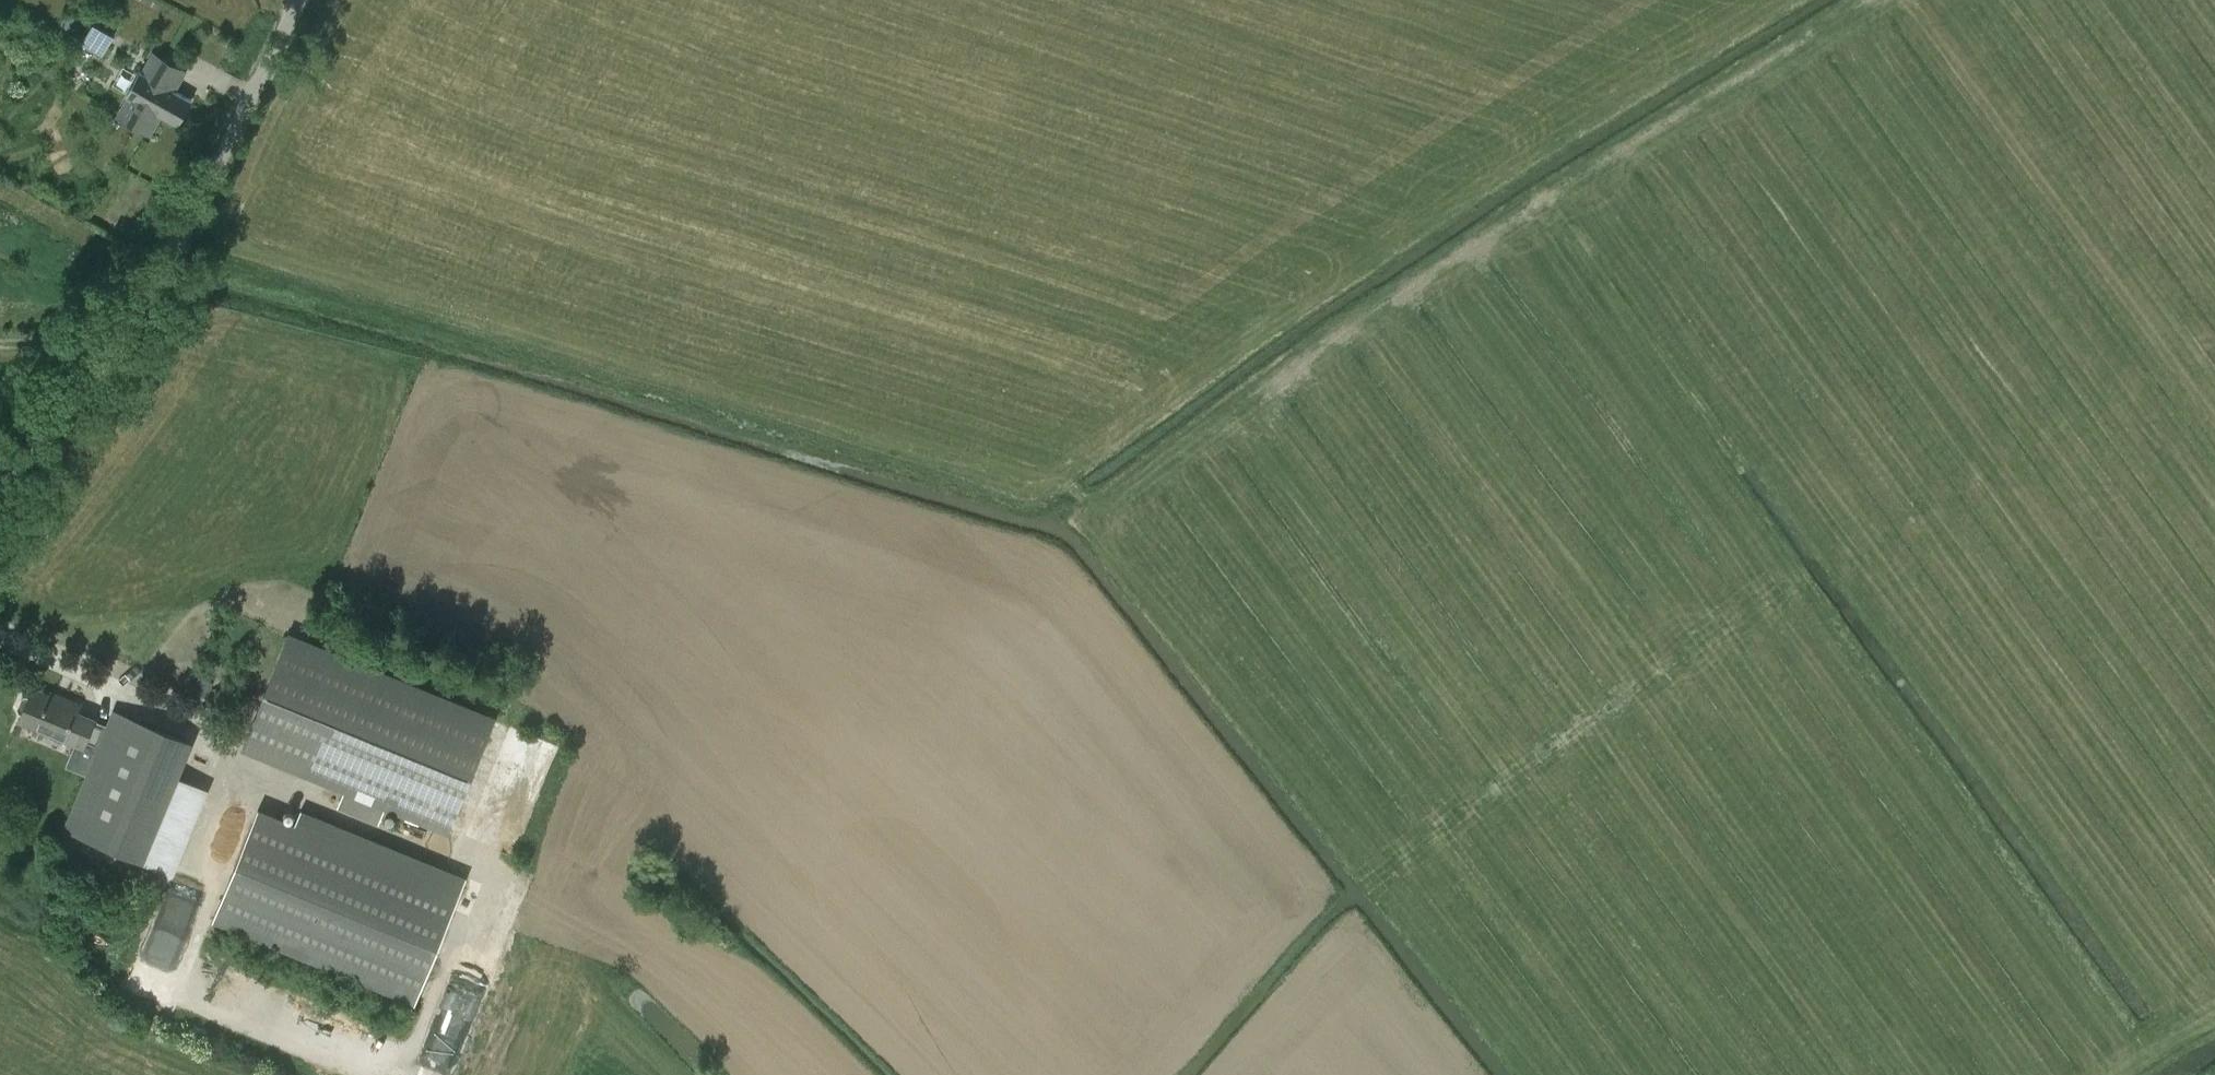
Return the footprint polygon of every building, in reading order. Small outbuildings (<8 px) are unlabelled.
[(84,41),(105,51),(115,30),(94,20),(84,41)] [(189,72),(154,53),(143,74),(142,73),(128,98),(129,99),(118,119),(153,138),(164,118),(179,126),(193,101),(178,93),(189,72)] [(289,636),(244,745),(345,787),(337,806),(379,824),(387,804),(448,829),(493,720),(289,636)] [(33,689),(20,720),(65,739),(65,738),(97,751),(66,828),(143,859),(168,869),(158,895),(170,901),(181,873),(175,870),(209,789),(177,776),(191,742),(114,711),(108,725),(75,713),(78,707),(33,689)] [(258,807),(212,921),(414,1002),(465,876),(301,809),(296,822),(258,807)] [(418,1074),(449,1074),(469,1025),(442,1015),(418,1074)]
